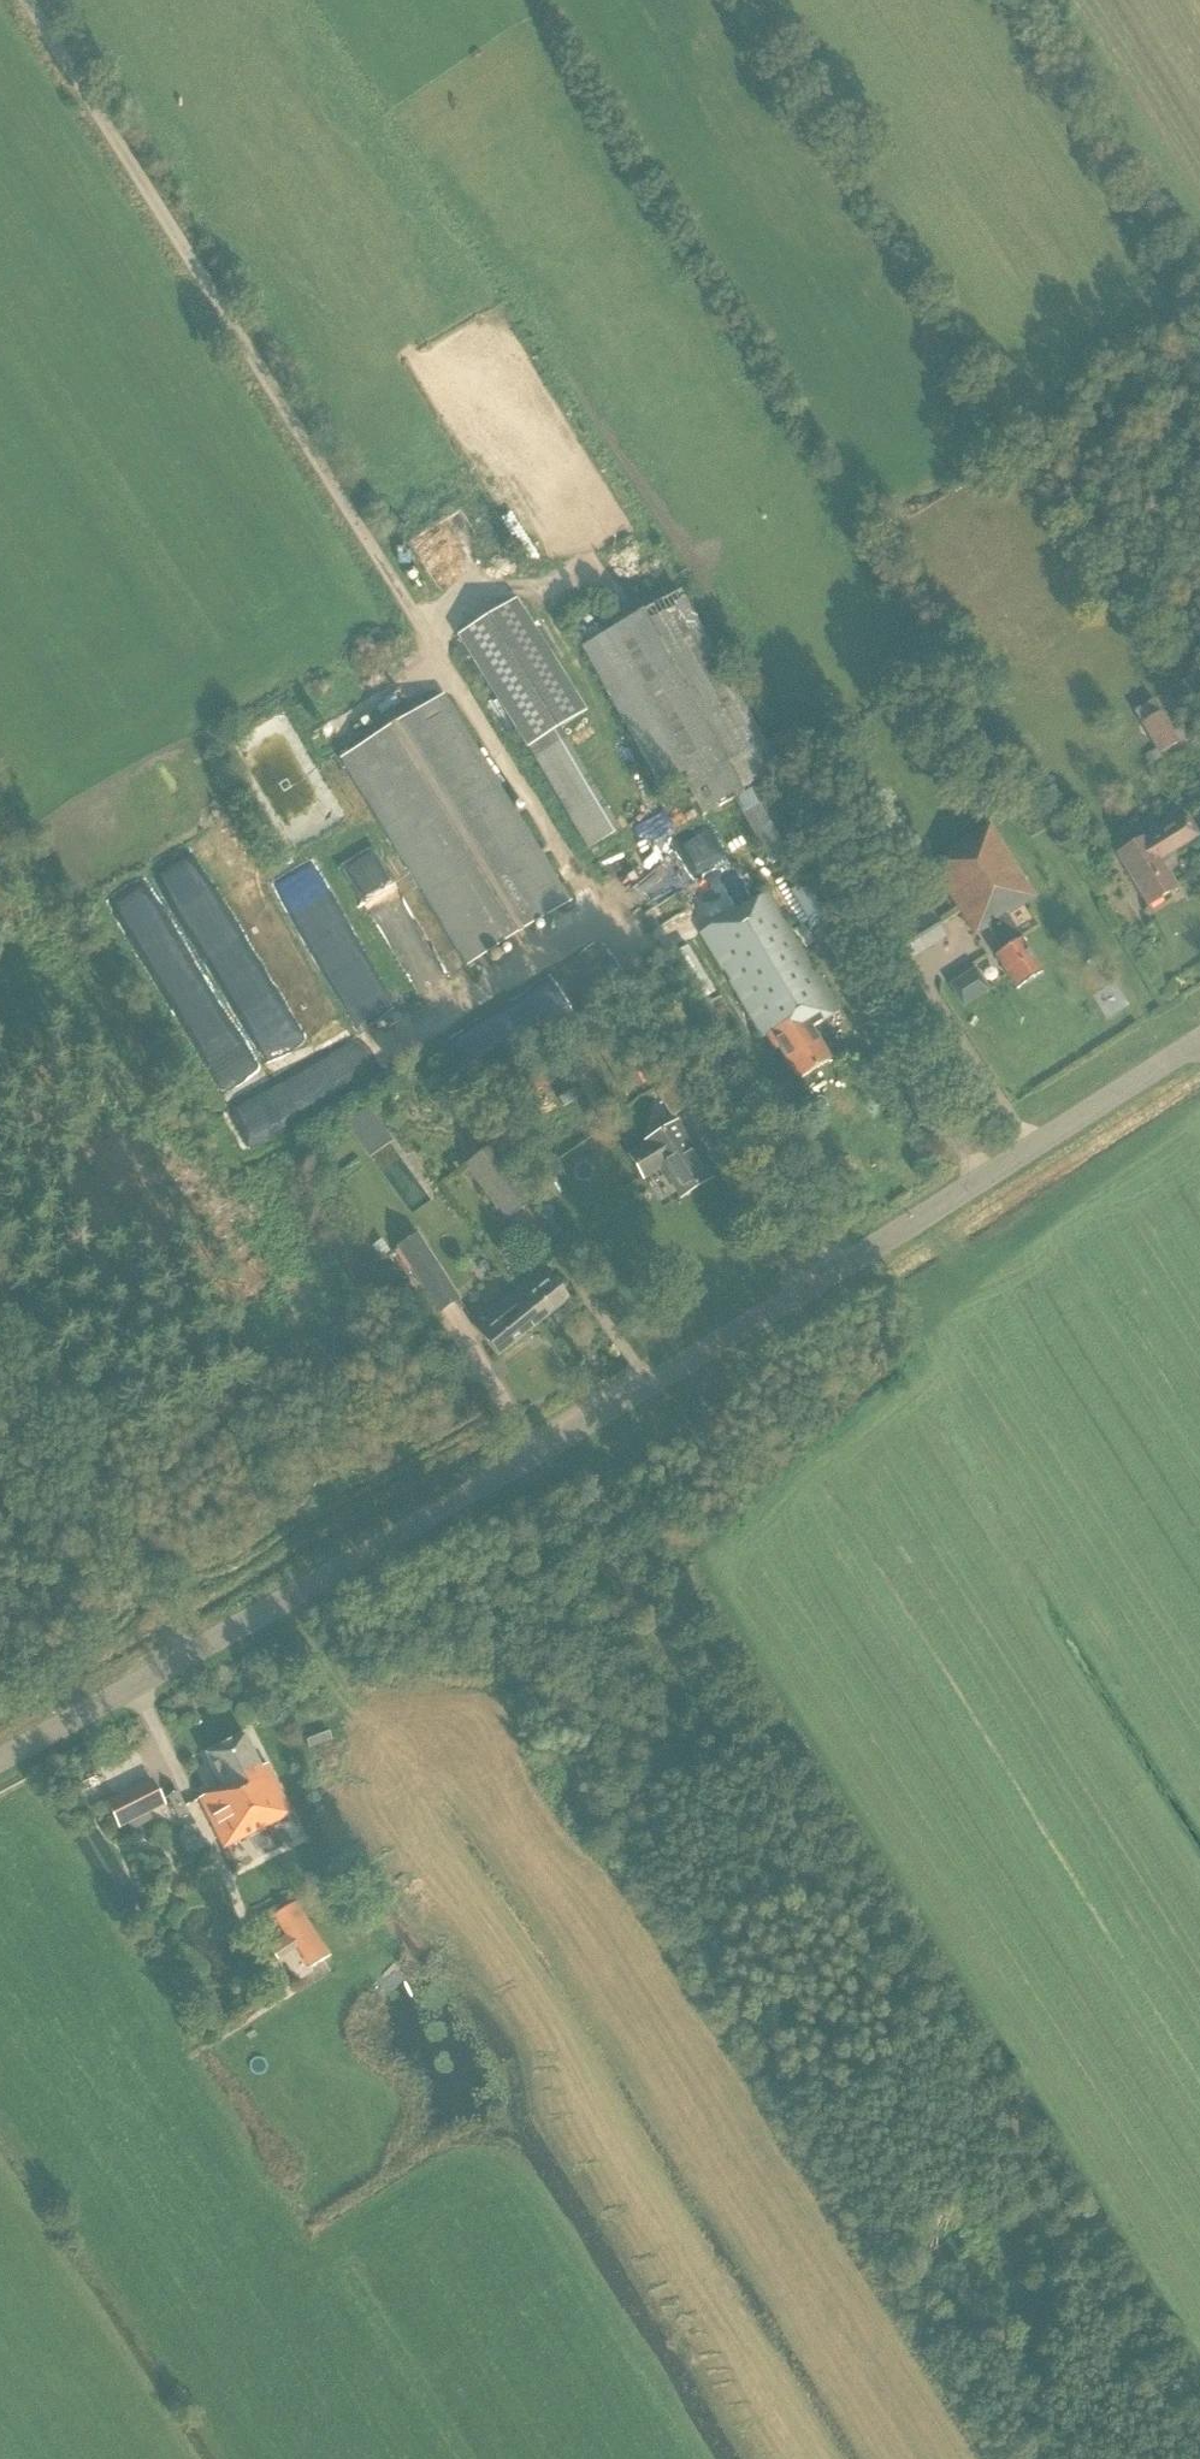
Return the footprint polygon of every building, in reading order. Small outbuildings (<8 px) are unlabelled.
[(426,534),(450,568),(472,552),(448,518),(426,534)] [(772,865),(801,850),(764,784),(787,771),(770,742),(763,746),(679,593),(582,647),(662,793),(684,781),(703,816),(734,798),(772,865)] [(597,598),(582,608),(594,629),(610,619),(597,598)] [(526,749),(587,849),(615,832),(554,731),(584,713),(516,600),(457,635),(526,749)] [(467,965),(570,901),(444,696),(341,760),(467,965)] [(1178,742),(1160,714),(1142,725),(1160,754),(1178,742)] [(1159,860),(1198,837),(1186,817),(1147,840),(1146,838),(1131,847),(1134,852),(1120,860),(1149,907),(1177,890),(1159,860)] [(1017,989),(1042,973),(1031,955),(1032,955),(1022,938),(1021,939),(1007,916),(1036,898),(990,825),(947,852),(949,856),(932,867),(975,936),(989,927),(992,932),(991,933),(1002,951),(996,955),(1017,989)] [(330,842),(288,864),(369,1016),(412,993),(330,842)] [(189,901),(284,1041),(325,1014),(230,874),(189,901)] [(775,1051),(779,1048),(798,1080),(831,1060),(812,1028),(840,1012),(768,891),(699,933),(762,1038),(766,1036),(775,1051)] [(930,914),(892,938),(906,962),(945,937),(930,914)] [(480,1050),(549,1012),(536,988),(467,1026),(480,1050)] [(722,1041),(739,1031),(719,998),(703,1008),(722,1041)] [(653,1066),(636,1077),(643,1087),(659,1076),(653,1066)] [(672,1117),(695,1103),(679,1079),(656,1093),(672,1117)] [(365,1107),(343,1123),(355,1140),(377,1124),(365,1107)] [(428,1195),(451,1180),(409,1115),(386,1131),(428,1195)] [(682,1197),(711,1178),(676,1124),(647,1142),(650,1145),(630,1157),(643,1177),(662,1165),(682,1197)] [(493,1146),(467,1165),(505,1219),(532,1200),(493,1146)] [(459,1300),(418,1235),(398,1248),(440,1313),(459,1300)] [(514,1292),(540,1323),(569,1300),(543,1268),(514,1292)] [(498,1357),(511,1347),(540,1323),(514,1292),(472,1326),(498,1357)] [(115,1484),(103,1464),(92,1472),(104,1491),(115,1484)] [(224,1848),(292,1814),(267,1765),(261,1768),(245,1735),(206,1755),(222,1787),(199,1799),(224,1848)] [(119,1826),(164,1803),(153,1782),(108,1804),(119,1826)] [(180,1820),(189,1815),(178,1792),(168,1797),(180,1820)] [(275,1919),(284,1933),(269,1943),(280,1959),(296,1949),(310,1971),(331,1957),(298,1904),(275,1919)]
